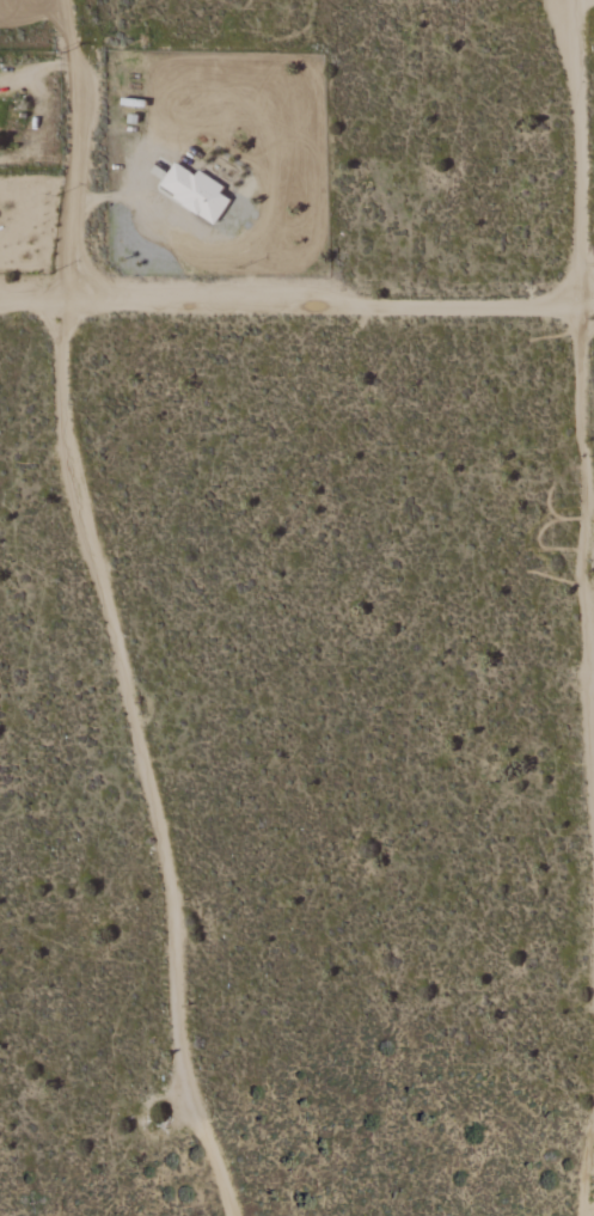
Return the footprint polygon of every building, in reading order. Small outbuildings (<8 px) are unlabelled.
[(222,187),(196,171),(193,176),(173,163),(157,189),(213,225),(228,201),(218,194),(222,187)]
